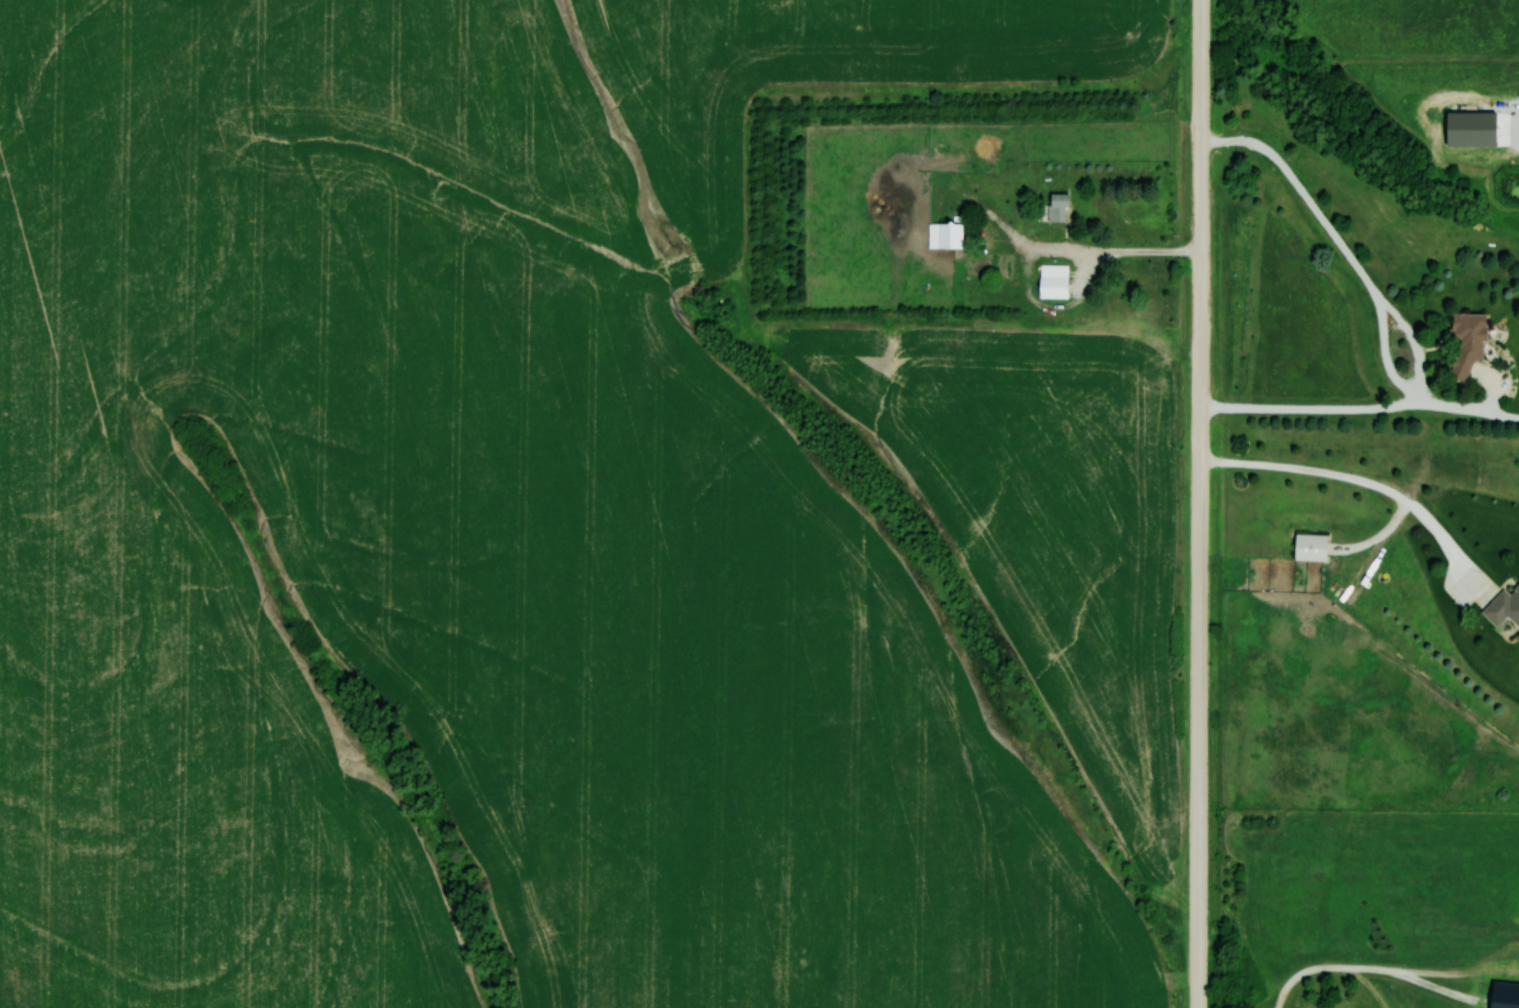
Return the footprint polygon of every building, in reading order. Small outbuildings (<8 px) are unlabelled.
[(1046,222),(1065,222),(1065,193),(1046,193),(1046,222)] [(960,249),(960,223),(927,223),(927,248),(960,249)] [(1066,265),(1038,265),(1038,298),(1066,298),(1066,265)] [(1468,359),(1481,360),(1483,313),(1448,311),(1447,337),(1453,338),(1452,377),(1468,378),(1468,359)] [(1325,533),(1291,533),(1291,559),(1325,559),(1325,533)] [(1506,591),(1502,587),(1479,611),(1494,626),(1504,615),(1518,630),(1518,578),(1506,591)]
